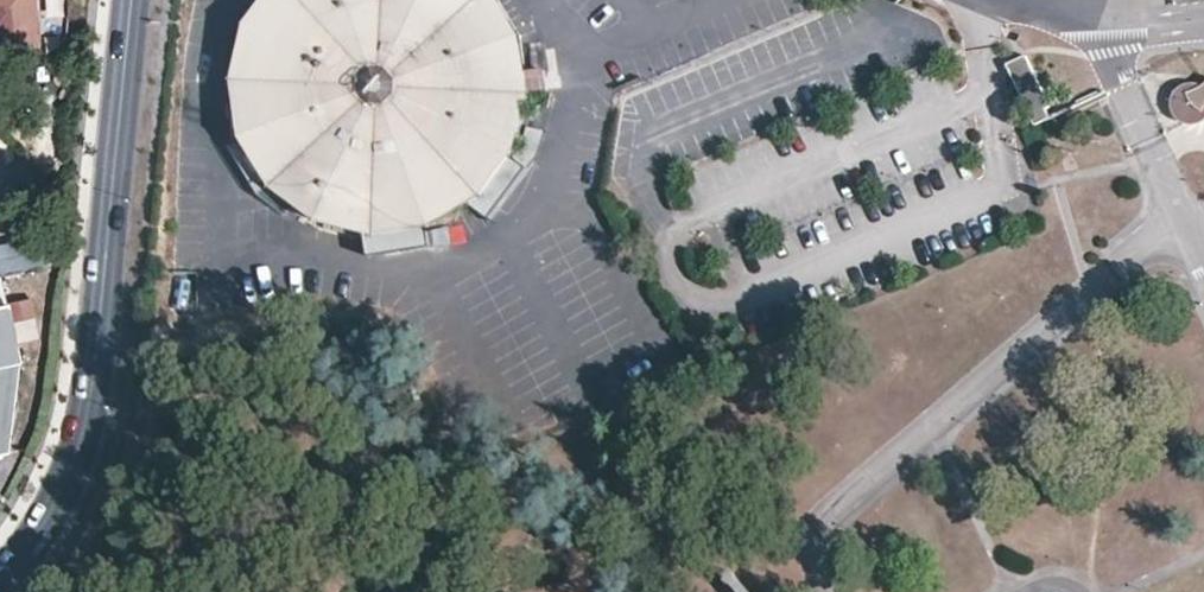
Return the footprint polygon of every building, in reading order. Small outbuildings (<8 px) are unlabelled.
[(10,43),(11,50),(40,48),(36,0),(0,0),(0,44),(10,43)] [(247,17),(232,74),(233,77),(240,133),(270,184),(292,200),(319,219),(375,233),(431,225),(484,194),(517,148),(533,91),(522,29),(505,0),(260,0),(247,17)] [(11,50),(10,43),(0,44),(0,51),(11,50)] [(1050,118),(1046,111),(1051,107),(1027,55),(1007,64),(1023,98),(1034,125),(1050,118)] [(1203,84),(1196,81),(1189,81),(1183,83),(1179,86),(1175,91),(1172,98),(1172,105),(1173,111),(1177,115),(1182,120),(1188,122),(1194,123),(1201,121),(1203,119),(1203,83),(1203,84)] [(9,363),(0,322),(0,365),(9,363)] [(7,452),(9,363),(0,365),(0,453),(7,452)]
